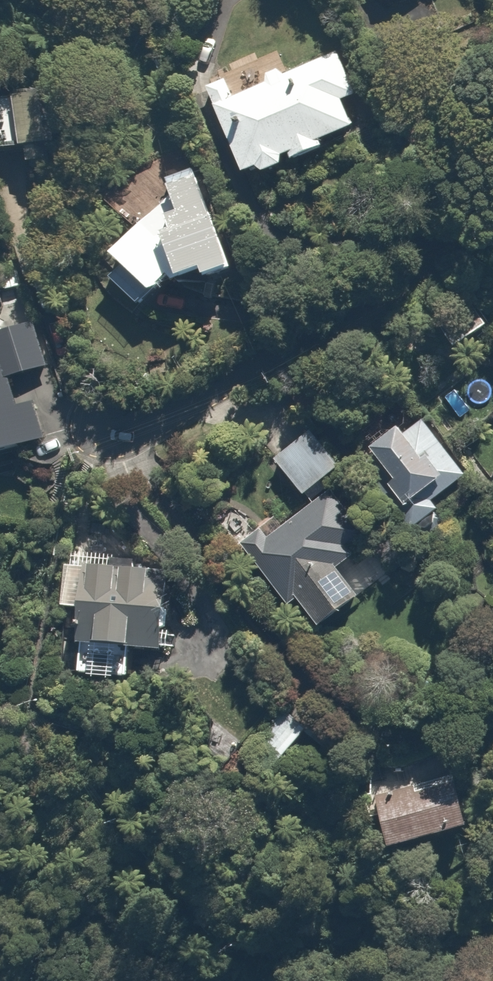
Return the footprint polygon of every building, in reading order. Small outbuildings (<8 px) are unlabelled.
[(225,78),(204,88),(241,177),(256,171),(258,176),(283,166),(281,161),(290,158),(293,164),(326,151),(321,139),(352,126),(342,99),(354,94),(338,53),(283,75),(280,67),(260,75),(264,85),(233,98),(225,78)] [(232,275),(197,166),(161,178),(168,199),(104,260),(143,293),(195,276),(198,285),(232,275)] [(37,447),(17,384),(49,374),(33,322),(0,333),(0,458),(37,447)] [(467,476),(420,421),(404,435),(397,426),(366,452),(394,486),(381,497),(419,542),(440,524),(427,509),(467,476)] [(312,435),(272,463),(304,508),(344,480),(312,435)] [(330,503),(253,557),(290,610),(300,603),(319,631),(352,608),(331,578),(366,554),(330,503)] [(82,577),(78,577),(74,680),(123,682),(124,650),(164,652),(167,573),(82,570),(82,577)] [(281,712),(239,762),(264,783),(306,733),(281,712)] [(452,782),(369,805),(382,856),(466,833),(452,782)]
